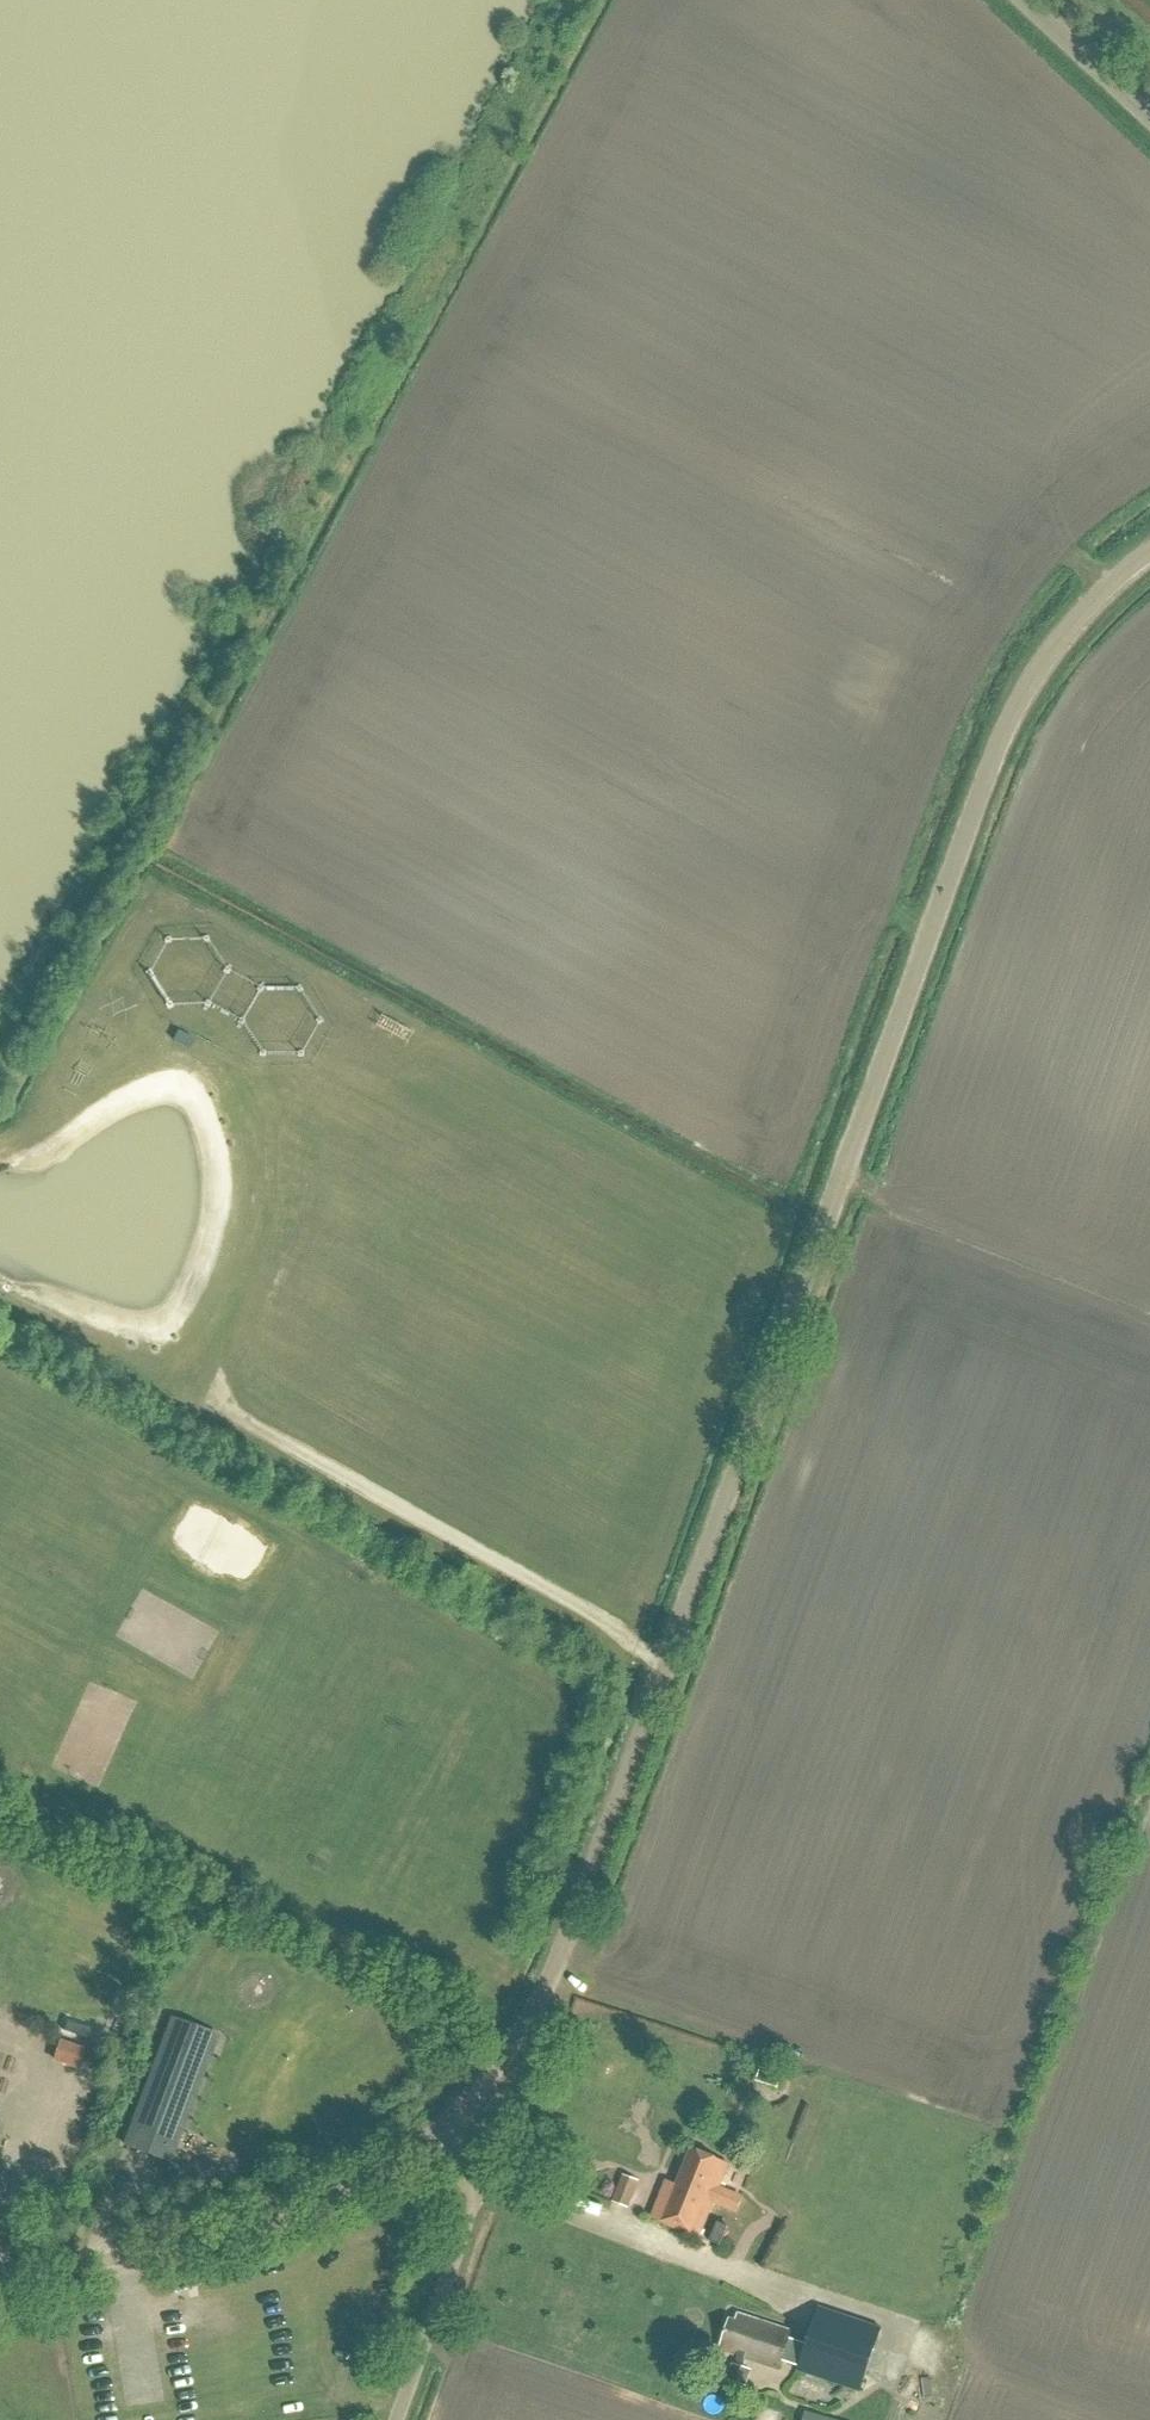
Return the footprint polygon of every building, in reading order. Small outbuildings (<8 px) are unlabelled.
[(123,2144),(168,2162),(218,2033),(171,2016),(123,2144)] [(54,2068),(78,2077),(86,2056),(61,2048),(54,2068)] [(753,2084),(775,2091),(782,2071),(759,2064),(753,2084)] [(650,2222),(696,2241),(710,2207),(732,2216),(741,2195),(719,2186),(726,2170),(690,2155),(675,2191),(664,2187),(650,2222)] [(616,2210),(631,2215),(641,2186),(627,2181),(616,2210)] [(795,2370),(858,2392),(879,2329),(816,2308),(804,2344),(788,2339),(791,2332),(736,2313),(733,2321),(727,2319),(717,2350),(735,2356),(727,2380),(742,2385),(750,2362),(777,2371),(780,2361),(796,2367),(795,2370)]
